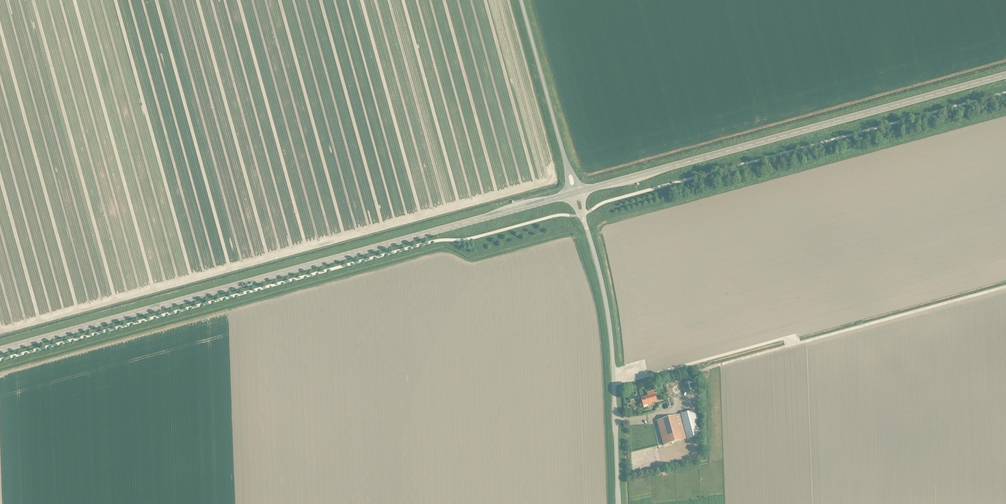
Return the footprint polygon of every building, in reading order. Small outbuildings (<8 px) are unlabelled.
[(642,406),(656,402),(653,391),(646,393),(647,396),(640,398),(642,406)] [(694,412),(680,415),(686,439),(700,436),(694,412)] [(680,415),(656,421),(663,446),(686,439),(680,415)]
